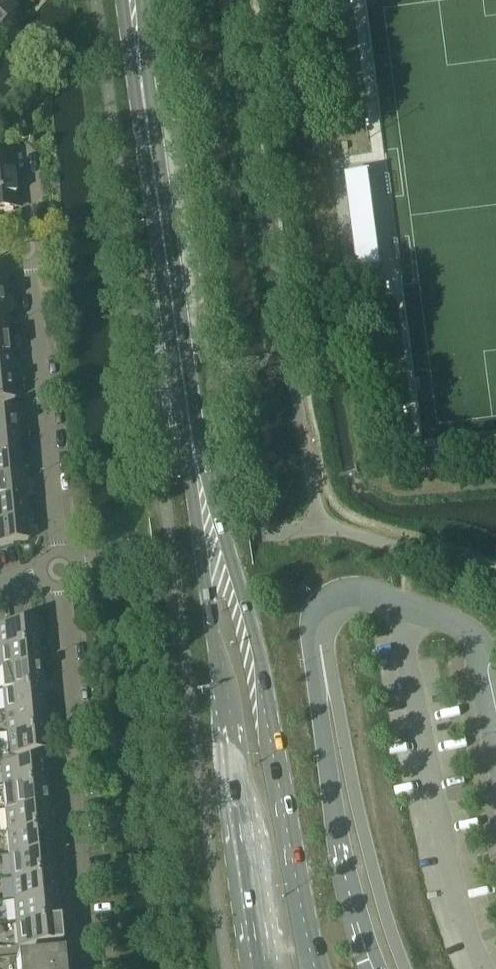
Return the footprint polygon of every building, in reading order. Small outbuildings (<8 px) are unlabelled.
[(15,13),(2,0),(0,0),(0,28),(15,13)] [(16,209),(13,177),(17,177),(15,157),(0,158),(0,211),(16,209)] [(358,269),(381,266),(369,171),(346,174),(358,269)] [(10,357),(8,336),(0,337),(0,358),(10,357)] [(12,379),(10,357),(0,358),(0,380),(12,379)] [(0,380),(0,403),(14,401),(12,379),(0,380)] [(17,434),(15,411),(0,412),(0,435),(17,434)] [(19,455),(17,434),(0,435),(0,457),(19,455)] [(21,477),(19,455),(0,457),(0,479),(21,477)] [(23,498),(21,477),(0,479),(0,500),(23,498)] [(25,519),(23,498),(0,500),(0,522),(25,519)] [(0,522),(0,545),(27,542),(25,519),(0,522)] [(37,644),(35,621),(0,625),(0,647),(37,644)] [(1,669),(39,665),(37,644),(0,647),(0,663),(1,669)] [(1,669),(3,690),(41,687),(39,665),(1,669)] [(3,690),(5,712),(43,708),(41,687),(3,690)] [(5,712),(7,733),(45,730),(43,708),(5,712)] [(7,733),(0,734),(0,746),(1,756),(48,752),(45,730),(7,733)] [(0,764),(3,787),(46,783),(44,760),(0,764)] [(3,787),(5,810),(48,806),(46,783),(3,787)] [(5,810),(7,833),(50,829),(48,806),(5,810)] [(7,833),(9,855),(53,851),(50,829),(7,833)] [(9,855),(11,878),(55,874),(53,851),(9,855)] [(11,878),(14,901),(57,897),(55,874),(11,878)] [(14,901),(16,924),(59,919),(57,897),(14,901)] [(59,919),(16,924),(18,947),(62,943),(59,919)] [(17,968),(64,968),(62,953),(16,957),(17,968)]
